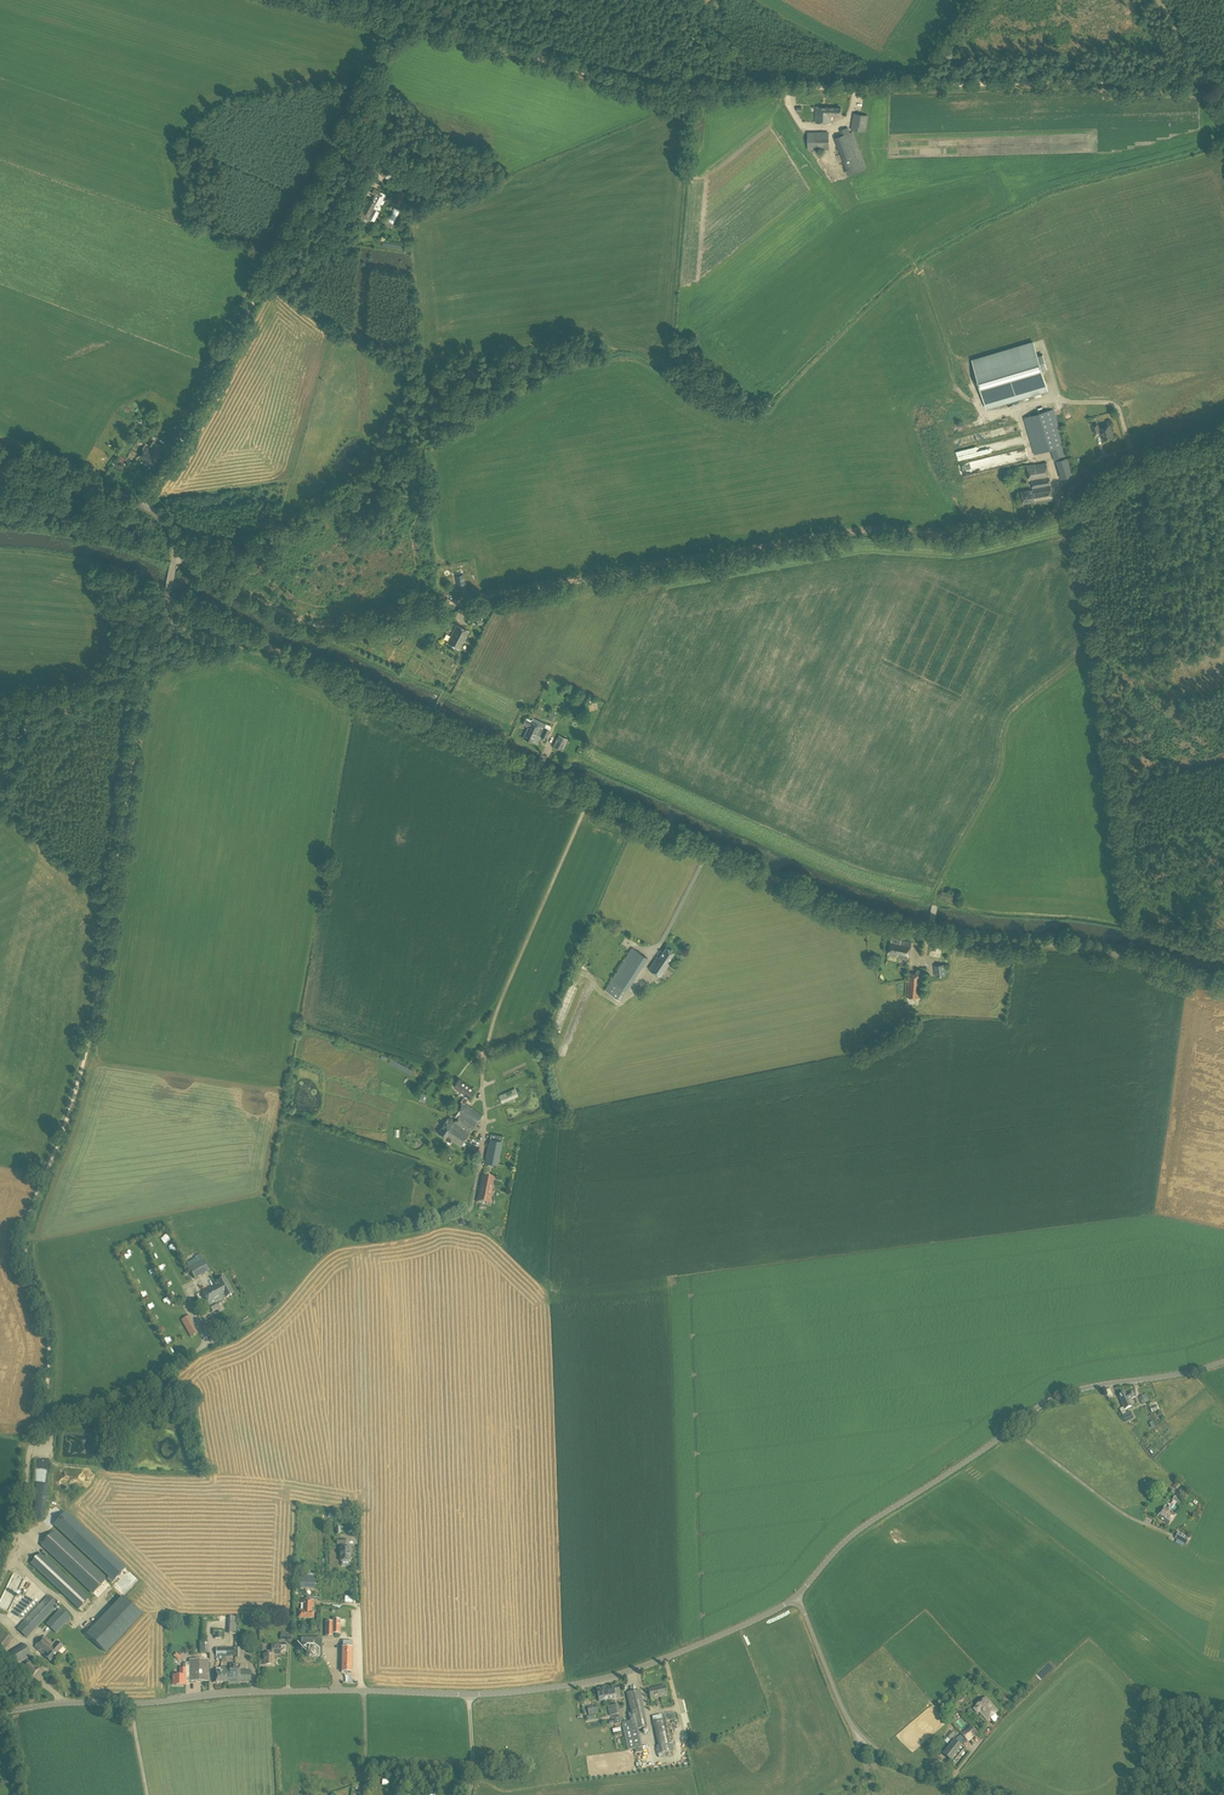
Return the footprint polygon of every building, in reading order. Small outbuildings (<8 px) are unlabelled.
[(831,124),(831,115),(841,116),(841,108),(816,107),(815,123),(831,124)] [(865,132),(868,116),(854,113),(851,130),(865,132)] [(850,134),(848,128),(840,131),(842,137),(836,139),(848,176),(865,171),(853,133),(850,134)] [(808,150),(828,149),(828,132),(808,132),(808,150)] [(385,177),(391,170),(383,162),(376,169),(385,177)] [(371,220),(376,210),(377,209),(377,210),(385,195),(383,193),(374,189),(371,193),(376,196),(373,201),(367,199),(362,208),(358,214),(360,215),(359,217),(363,219),(364,217),(368,219),(371,220)] [(400,205),(406,193),(399,190),(393,202),(400,205)] [(395,198),(387,194),(384,199),(392,203),(395,198)] [(1038,356),(1033,341),(972,359),(987,409),(1048,391),(1042,370),(1047,369),(1043,354),(1038,356)] [(1073,476),(1054,409),(1024,418),(1034,454),(1051,449),(1054,461),(1056,461),(1061,479),(1073,476)] [(1099,428),(1098,424),(1092,426),(1094,434),(1101,432),(1104,440),(1114,437),(1110,425),(1099,428)] [(153,451),(144,446),(139,457),(153,465),(160,451),(155,448),(153,451)] [(1053,500),(1046,463),(1035,465),(1035,464),(1027,466),(1029,481),(1032,480),(1033,489),(1021,492),(1023,504),(1035,502),(1036,503),(1053,500)] [(1066,496),(1094,479),(1097,477),(1093,470),(1090,472),(1062,489),(1066,496)] [(458,590),(466,589),(464,575),(455,576),(458,590)] [(470,622),(482,619),(480,611),(468,613),(470,622)] [(452,634),(464,641),(469,631),(457,625),(452,634)] [(459,650),(464,641),(452,634),(447,643),(459,650)] [(553,721),(556,716),(550,713),(547,718),(553,721)] [(523,738),(533,742),(536,734),(540,736),(546,739),(550,731),(551,728),(550,726),(542,723),(540,726),(531,722),(532,720),(526,718),(523,724),(528,727),(523,738)] [(559,735),(554,746),(562,750),(568,739),(559,735)] [(908,959),(912,943),(901,941),(902,939),(892,937),(888,954),(908,959)] [(668,962),(674,952),(666,947),(659,957),(658,956),(649,969),(661,977),(669,964),(668,962)] [(620,1000),(648,958),(632,948),(604,990),(620,1000)] [(930,957),(936,959),(939,952),(932,950),(930,957)] [(935,976),(946,975),(945,964),(934,965),(935,976)] [(920,998),(922,974),(908,973),(907,997),(920,998)] [(469,1099),(475,1090),(459,1079),(454,1086),(460,1090),(459,1092),(464,1096),(451,1115),(456,1119),(453,1123),(448,1119),(438,1133),(445,1138),(446,1136),(460,1146),(462,1144),(464,1146),(466,1143),(464,1141),(482,1115),(464,1103),(468,1098),(469,1099)] [(502,1103),(518,1096),(514,1088),(498,1095),(502,1103)] [(421,1093),(419,1101),(425,1103),(427,1095),(421,1093)] [(498,1164),(503,1136),(491,1134),(490,1138),(485,1162),(498,1164)] [(495,1178),(483,1176),(478,1202),(490,1204),(495,1178)] [(262,1242),(255,1246),(259,1253),(266,1248),(262,1242)] [(195,1279),(209,1271),(200,1255),(186,1263),(195,1279)] [(226,1299),(233,1295),(225,1279),(218,1283),(201,1292),(212,1312),(218,1309),(215,1303),(225,1297),(226,1299)] [(191,1337),(198,1333),(188,1316),(181,1320),(191,1337)] [(208,1336),(221,1329),(215,1317),(202,1325),(208,1336)] [(1127,1395),(1125,1392),(1119,1395),(1123,1403),(1122,1403),(1125,1410),(1132,1407),(1129,1400),(1133,1398),(1131,1393),(1127,1395)] [(1142,1404),(1149,1401),(1146,1394),(1139,1397),(1142,1404)] [(1125,1422),(1134,1418),(1130,1411),(1122,1415),(1125,1422)] [(1172,1500),(1173,1501),(1169,1507),(1172,1510),(1176,1503),(1177,1504),(1179,1505),(1183,1501),(1176,1496),(1172,1500)] [(1169,1525),(1176,1515),(1170,1510),(1171,1510),(1166,1506),(1158,1517),(1169,1525)] [(125,1568),(66,1513),(55,1525),(110,1576),(107,1579),(112,1583),(125,1568)] [(1186,1545),(1190,1538),(1179,1532),(1175,1539),(1186,1545)] [(54,1533),(42,1545),(93,1593),(105,1580),(54,1533)] [(346,1547),(346,1539),(337,1540),(337,1544),(342,1544),(342,1547),(340,1547),(341,1561),(350,1561),(350,1552),(351,1552),(351,1547),(346,1547)] [(78,1609),(88,1598),(41,1553),(31,1564),(78,1609)] [(15,1572),(0,1607),(11,1612),(26,1577),(15,1572)] [(315,1589),(315,1576),(300,1576),(299,1588),(315,1589)] [(29,1596),(38,1585),(29,1578),(20,1588),(29,1596)] [(27,1638),(57,1605),(48,1596),(17,1629),(27,1638)] [(142,1615),(123,1597),(123,1598),(88,1635),(106,1653),(142,1615)] [(314,1619),(315,1600),(301,1600),(301,1610),(299,1610),(299,1618),(314,1619)] [(56,1634),(71,1618),(61,1608),(46,1624),(56,1634)] [(235,1634),(236,1617),(229,1617),(228,1634),(235,1634)] [(340,1633),(340,1619),(333,1619),(333,1622),(326,1622),(326,1636),(333,1636),(333,1633),(340,1633)] [(53,1643),(45,1636),(35,1647),(45,1657),(50,1662),(63,1647),(56,1640),(53,1643)] [(321,1658),(322,1639),(301,1638),(300,1656),(308,1657),(309,1657),(310,1657),(311,1657),(312,1657),(313,1657),(321,1658)] [(352,1672),(352,1641),(343,1641),(342,1672),(352,1672)] [(18,1664),(32,1656),(24,1643),(11,1652),(18,1664)] [(286,1652),(286,1646),(281,1646),(281,1645),(272,1645),(272,1651),(267,1651),(267,1655),(264,1654),(264,1659),(259,1659),(259,1666),(274,1666),(274,1655),(281,1655),(281,1652),(286,1652)] [(240,1648),(216,1648),(216,1649),(217,1656),(221,1656),(221,1661),(226,1661),(226,1656),(235,1656),(235,1658),(240,1658),(240,1648)] [(33,1676),(39,1669),(28,1659),(22,1666),(33,1676)] [(173,1685),(182,1685),(182,1681),(208,1681),(208,1660),(189,1660),(189,1664),(183,1664),(183,1668),(180,1668),(180,1675),(173,1675),(173,1685)] [(223,1675),(223,1683),(240,1683),(240,1681),(251,1681),(251,1671),(240,1671),(240,1668),(237,1668),(237,1664),(232,1664),(232,1668),(220,1668),(220,1669),(220,1675),(223,1675)] [(220,1669),(215,1669),(215,1677),(213,1677),(213,1683),(223,1683),(223,1675),(220,1675),(220,1669)] [(608,1697),(609,1700),(614,1699),(614,1696),(620,1695),(618,1685),(606,1688),(608,1697)] [(650,1699),(666,1696),(664,1686),(655,1688),(656,1689),(649,1690),(650,1699)] [(599,1699),(608,1697),(606,1688),(597,1689),(599,1699)] [(628,1750),(642,1747),(638,1730),(647,1728),(640,1690),(627,1693),(631,1713),(628,1714),(630,1721),(622,1722),(628,1750)] [(998,1712),(986,1698),(974,1708),(977,1711),(978,1710),(988,1720),(998,1712)] [(609,1716),(620,1714),(618,1704),(607,1706),(609,1716)] [(593,1707),(593,1706),(587,1707),(589,1715),(599,1713),(597,1706),(593,1707)] [(663,1714),(652,1716),(654,1727),(665,1724),(663,1714)] [(968,1741),(977,1733),(971,1726),(962,1734),(968,1741)] [(951,1739),(955,1733),(952,1731),(947,1737),(951,1739)] [(954,1762),(965,1748),(954,1740),(944,1754),(943,1754),(954,1762)] [(658,1746),(656,1746),(658,1754),(670,1752),(669,1744),(658,1746)]
